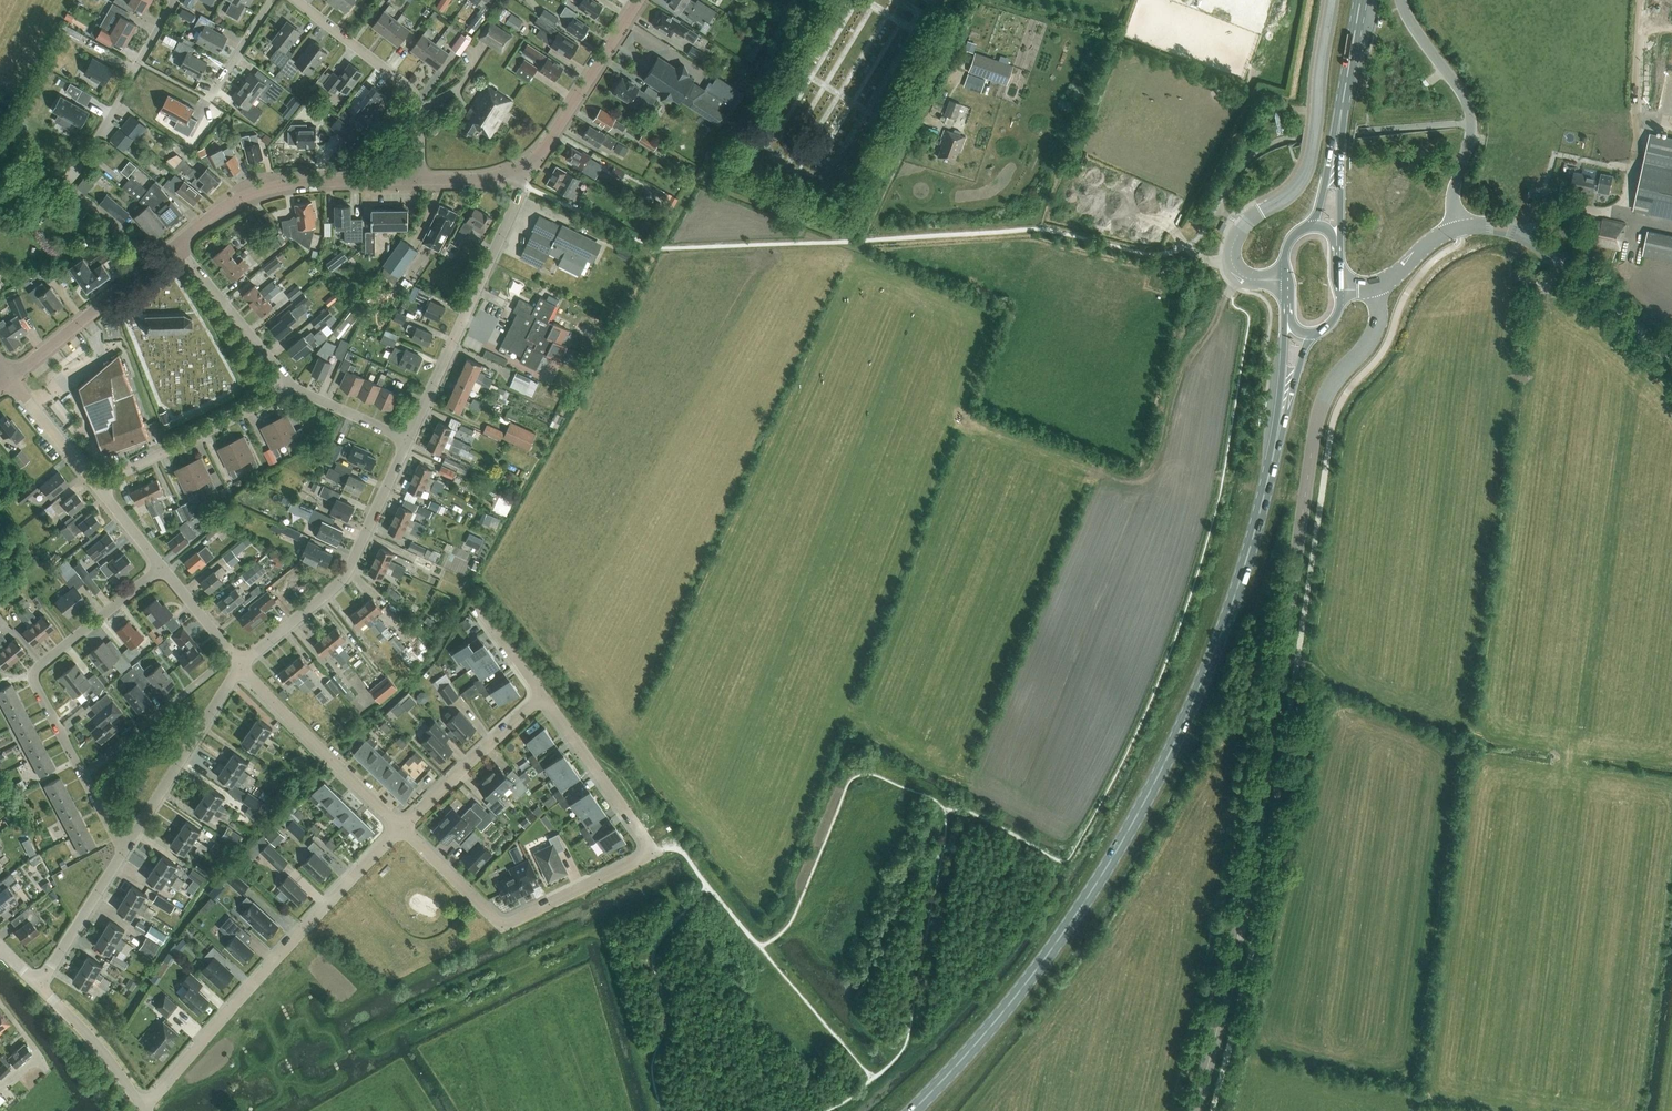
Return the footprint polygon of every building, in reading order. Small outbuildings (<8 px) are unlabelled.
[(150,0),(115,0),(114,1),(128,9),(132,3),(145,11),(151,1),(150,0)] [(182,3),(191,8),(195,1),(194,0),(184,0),(182,3)] [(242,0),(228,0),(231,2),(225,13),(238,20),(245,6),(240,4),(242,0)] [(355,0),(335,0),(332,4),(337,8),(339,6),(346,12),(355,0)] [(451,0),(441,0),(437,6),(443,11),(451,0)] [(487,0),(480,0),(476,5),(481,8),(487,0)] [(602,7),(593,1),(593,0),(583,0),(579,7),(595,18),(602,7)] [(716,11),(699,0),(698,0),(696,2),(693,0),(672,0),(669,4),(681,11),(683,8),(690,12),(687,16),(702,25),(706,20),(709,22),(716,11)] [(127,11),(113,3),(103,19),(131,35),(137,25),(124,17),(127,11)] [(372,26),(385,36),(402,13),(396,21),(388,15),(394,7),(389,4),(372,26)] [(587,31),(590,27),(581,21),(582,21),(574,15),(576,13),(565,6),(560,14),(569,20),(570,19),(572,21),(567,29),(582,39),(583,38),(584,38),(588,32),(587,31)] [(522,21),(512,13),(502,7),(496,16),(516,30),(522,21)] [(560,18),(546,9),(541,17),(555,26),(560,18)] [(431,15),(436,19),(440,14),(434,10),(431,15)] [(469,25),(476,30),(485,17),(479,12),(469,25)] [(400,24),(406,16),(402,13),(385,36),(398,46),(409,31),(400,24)] [(694,42),(699,35),(679,22),(680,20),(674,16),(672,18),(663,13),(655,25),(663,30),(664,32),(670,36),(673,32),(676,34),(677,32),(694,42)] [(219,52),(226,38),(212,30),(216,23),(201,15),(194,28),(202,32),(197,41),(219,52)] [(548,45),(569,59),(578,45),(539,18),(533,24),(554,39),(548,45)] [(927,36),(935,23),(927,18),(919,31),(927,36)] [(131,35),(103,19),(100,25),(97,23),(90,34),(97,38),(109,45),(113,38),(125,46),(131,35)] [(502,53),(514,36),(490,20),(479,37),(502,53)] [(280,46),(270,58),(283,68),(283,67),(290,58),(294,53),(288,48),(300,31),(287,21),(273,40),(280,46)] [(411,50),(424,59),(441,37),(440,36),(435,43),(427,38),(432,30),(428,27),(411,50)] [(460,55),(471,41),(462,34),(451,48),(460,55)] [(170,44),(176,48),(180,40),(174,37),(170,44)] [(439,47),(444,40),(441,37),(424,59),(437,69),(448,53),(439,47)] [(195,48),(180,40),(176,48),(175,49),(187,55),(180,68),(200,78),(208,62),(192,54),(195,48)] [(747,57),(759,64),(768,48),(757,41),(747,57)] [(964,49),(972,52),(973,51),(975,44),(967,41),(964,49)] [(283,68),(281,71),(285,74),(292,79),(294,76),(300,68),(309,74),(315,67),(316,68),(327,53),(312,42),(303,54),(302,53),(300,55),(302,56),(297,63),(290,58),(283,67),(283,68)] [(557,77),(558,77),(560,74),(559,73),(563,67),(528,44),(523,51),(544,65),(540,70),(555,80),(557,77)] [(701,62),(706,54),(692,45),(687,54),(701,62)] [(256,58),(261,50),(254,46),(249,53),(256,58)] [(1006,85),(1013,66),(975,52),(969,71),(1006,85)] [(106,84),(115,67),(94,55),(85,72),(106,84)] [(705,90),(693,82),(695,79),(688,75),(684,65),(677,68),(659,56),(643,80),(661,91),(661,99),(672,98),(679,103),(681,100),(721,126),(727,115),(728,115),(734,106),(736,107),(745,94),(718,76),(709,89),(706,88),(705,90)] [(533,76),(537,69),(524,60),(520,67),(533,76)] [(348,91),(362,74),(348,64),(338,77),(332,72),(323,84),(334,92),(340,85),(348,91)] [(251,73),(242,85),(257,97),(263,90),(276,100),(284,89),(269,78),(265,83),(251,73)] [(650,107),(659,93),(648,86),(644,92),(642,91),(642,92),(636,88),(637,87),(631,84),(632,82),(627,79),(626,80),(622,78),(618,85),(616,84),(613,90),(614,91),(613,92),(623,99),(622,100),(628,104),(629,102),(630,103),(634,97),(650,107)] [(77,100),(83,89),(71,83),(67,90),(75,99),(77,100)] [(252,103),(257,97),(242,85),(232,97),(247,108),(243,113),(254,122),(263,111),(252,103)] [(495,131),(513,102),(486,85),(467,116),(470,118),(462,129),(472,135),(476,128),(490,137),(495,130),(495,131)] [(370,113),(384,96),(372,87),(361,100),(356,96),(347,108),(357,116),(363,108),(370,113)] [(192,108),(166,95),(158,110),(175,120),(171,127),(187,136),(195,120),(187,116),(192,108)] [(81,129),(89,113),(60,97),(51,112),(61,118),(59,123),(72,130),(74,125),(81,129)] [(956,119),(962,104),(951,100),(945,115),(956,119)] [(623,131),(627,126),(601,109),(594,121),(608,130),(612,124),(623,131)] [(351,116),(344,110),(340,115),(347,121),(351,116)] [(148,128),(132,115),(122,127),(138,141),(148,128)] [(331,127),(350,143),(358,134),(339,118),(331,127)] [(307,146),(317,146),(317,126),(305,127),(305,124),(298,124),(299,127),(298,127),(298,146),(301,146),(302,147),(306,147),(307,146)] [(611,148),(616,140),(607,135),(607,136),(599,131),(598,132),(589,127),(583,137),(598,147),(602,142),(611,148)] [(120,128),(111,139),(123,149),(132,138),(120,128)] [(960,152),(966,137),(945,129),(941,139),(942,139),(940,145),(942,146),(938,157),(953,163),(958,151),(960,152)] [(246,146),(249,162),(263,158),(257,134),(241,138),(243,147),(246,146)] [(268,144),(272,138),(265,134),(261,139),(268,144)] [(655,149),(658,144),(643,135),(640,140),(655,149)] [(1650,136),(1633,209),(1671,218),(1671,141),(1650,136)] [(614,150),(624,156),(628,148),(618,143),(614,150)] [(239,162),(235,154),(230,146),(223,150),(222,148),(208,155),(214,166),(220,163),(223,168),(224,167),(229,175),(234,173),(236,173),(239,172),(240,170),(241,169),(237,163),(239,162)] [(572,147),(566,158),(576,163),(574,166),(582,170),(596,178),(601,170),(587,162),(590,156),(583,152),(582,153),(572,147)] [(204,148),(197,151),(200,157),(207,154),(204,148)] [(193,175),(195,177),(191,182),(199,189),(201,187),(208,193),(216,185),(218,184),(219,182),(220,180),(221,179),(207,167),(202,173),(193,166),(192,167),(187,163),(188,162),(182,157),(182,158),(181,158),(175,166),(182,171),(182,170),(191,177),(193,175)] [(124,170),(131,176),(140,165),(132,159),(124,170)] [(615,165),(612,170),(623,176),(626,171),(615,165)] [(587,192),(583,190),(582,193),(574,189),(580,179),(571,174),(571,173),(568,171),(567,173),(557,167),(547,184),(574,199),(573,199),(582,203),(587,192)] [(1613,176),(1601,173),(1600,179),(1596,178),(1596,176),(1574,172),(1571,188),(1593,193),(1594,187),(1598,188),(1597,191),(1609,193),(1613,176)] [(86,194),(94,183),(85,176),(77,187),(86,194)] [(168,226),(183,214),(177,207),(178,206),(174,201),(173,202),(161,188),(154,183),(148,191),(131,177),(123,186),(145,205),(148,202),(152,207),(153,206),(160,215),(160,216),(168,226)] [(194,204),(201,194),(184,180),(180,186),(171,179),(167,185),(175,191),(176,190),(194,204)] [(668,202),(672,196),(665,192),(662,198),(661,199),(668,202)] [(108,193),(100,203),(122,222),(130,212),(108,193)] [(670,213),(678,199),(672,196),(668,202),(664,209),(670,213)] [(296,214),(297,220),(298,219),(298,223),(290,224),(292,236),(309,248),(315,224),(315,220),(316,219),(314,212),(313,212),(312,202),(296,205),(297,213),(296,214)] [(80,222),(88,212),(77,204),(69,213),(80,222)] [(152,239),(166,227),(148,205),(134,217),(152,239)] [(336,223),(342,223),(342,227),(345,227),(346,241),(363,240),(362,219),(351,219),(351,206),(342,206),(342,205),(337,205),(337,206),(335,206),(336,223)] [(457,214),(441,205),(440,205),(434,216),(435,216),(421,241),(438,250),(446,235),(448,236),(456,222),(454,221),(457,214)] [(647,208),(645,214),(651,217),(654,211),(647,208)] [(473,228),(482,234),(492,219),(485,214),(484,215),(476,209),(467,224),(464,222),(460,230),(468,235),(473,228)] [(376,228),(409,227),(409,210),(372,210),(372,231),(365,231),(365,255),(376,255),(376,228)] [(263,232),(275,223),(267,212),(255,221),(263,232)] [(600,246),(540,217),(527,245),(528,245),(522,258),(541,267),(548,253),(562,259),(559,265),(580,275),(587,258),(593,261),(600,246)] [(1622,239),(1625,223),(1603,218),(1602,221),(1594,219),(1589,241),(1601,244),(1601,245),(1618,249),(1620,239),(1622,239)] [(1648,230),(1643,255),(1671,261),(1671,235),(1648,230)] [(286,241),(280,233),(274,238),(280,245),(286,241)] [(102,262),(120,250),(111,238),(110,238),(104,234),(100,237),(104,243),(70,267),(88,291),(111,275),(102,262)] [(402,240),(384,265),(378,272),(394,284),(418,252),(402,240)] [(214,257),(223,268),(235,259),(231,254),(236,250),(230,243),(214,257)] [(443,256),(451,261),(460,248),(452,243),(443,256)] [(621,246),(617,254),(629,260),(633,252),(621,246)] [(260,267),(274,256),(269,250),(255,261),(260,267)] [(342,250),(334,257),(339,264),(348,258),(342,250)] [(269,274),(281,264),(276,258),(264,268),(269,274)] [(233,280),(249,267),(243,260),(238,264),(235,259),(223,268),(233,280)] [(48,282),(53,277),(45,266),(39,270),(48,282)] [(331,284),(338,278),(333,272),(326,278),(331,284)] [(253,305),(277,285),(274,281),(261,292),(255,285),(244,294),(253,305)] [(64,303),(51,286),(48,289),(42,282),(29,292),(40,307),(45,303),(52,312),(64,303)] [(282,291),(277,285),(253,305),(262,316),(273,307),(269,301),(282,291)] [(292,301),(303,292),(297,285),(287,294),(292,301)] [(439,321),(445,307),(431,301),(427,299),(430,293),(420,288),(414,300),(427,306),(424,314),(439,321)] [(329,306),(341,296),(337,291),(325,301),(329,306)] [(303,303),(308,298),(304,293),(293,301),(297,307),(290,312),(289,311),(282,316),(284,318),(272,328),(280,338),(293,328),(290,324),(301,315),(300,314),(307,309),(303,303)] [(18,318),(27,314),(19,296),(11,299),(16,311),(15,312),(17,315),(6,322),(4,319),(0,321),(0,332),(11,348),(19,343),(16,338),(27,330),(18,318)] [(561,343),(568,329),(554,323),(554,324),(548,321),(557,305),(540,297),(535,307),(520,300),(517,306),(521,308),(501,346),(522,357),(519,361),(522,363),(537,370),(540,363),(545,353),(561,361),(568,346),(561,343)] [(326,321),(333,314),(336,311),(332,306),(311,321),(317,328),(326,321)] [(352,313),(351,311),(346,318),(347,319),(353,324),(358,317),(352,313)] [(403,324),(407,317),(397,312),(393,319),(403,324)] [(185,332),(192,327),(192,319),(185,315),(146,316),(146,333),(185,332)] [(428,345),(433,334),(417,327),(417,328),(409,324),(406,330),(414,334),(412,338),(428,345)] [(359,328),(355,335),(360,338),(364,331),(359,328)] [(304,337),(289,349),(297,359),(303,354),(305,356),(314,349),(313,348),(327,337),(320,329),(313,334),(312,333),(305,338),(304,337)] [(393,347),(396,341),(384,335),(379,344),(386,347),(387,344),(393,347)] [(342,359),(350,342),(342,339),(335,356),(342,359)] [(336,345),(326,340),(317,353),(321,355),(320,357),(319,357),(312,374),(324,379),(331,363),(326,360),(330,354),(332,355),(336,345)] [(405,350),(405,351),(395,347),(394,351),(393,351),(389,360),(398,364),(398,365),(405,368),(406,366),(416,371),(420,363),(422,358),(405,350)] [(483,355),(505,365),(507,360),(486,350),(483,355)] [(347,352),(345,357),(351,360),(354,355),(347,352)] [(150,438),(119,354),(79,386),(105,454),(150,438)] [(465,363),(462,371),(491,384),(493,379),(478,372),(481,365),(467,359),(465,363)] [(357,394),(365,378),(353,373),(356,367),(352,365),(349,371),(348,371),(341,387),(357,394)] [(491,384),(462,371),(457,382),(471,388),(474,381),(489,387),(491,384)] [(532,397),(538,384),(515,373),(509,386),(519,390),(519,391),(532,397)] [(374,402),(384,380),(381,378),(377,384),(365,378),(357,394),(374,402)] [(385,380),(384,380),(374,402),(392,410),(399,394),(402,388),(397,386),(394,392),(382,387),(385,380)] [(466,400),(471,388),(457,382),(452,394),(466,400)] [(542,384),(536,401),(557,408),(563,391),(542,384)] [(461,411),(464,404),(466,400),(452,394),(446,405),(461,411)] [(473,397),(470,402),(480,407),(482,401),(473,397)] [(470,402),(468,407),(477,412),(480,407),(470,402)] [(166,426),(174,423),(172,419),(170,420),(166,411),(161,413),(166,426)] [(11,419),(8,421),(3,414),(0,417),(0,434),(2,437),(3,436),(3,437),(8,433),(16,443),(25,435),(11,419)] [(288,415),(275,421),(286,443),(294,439),(298,446),(309,441),(302,428),(296,431),(288,415)] [(275,421),(262,428),(273,449),(277,457),(281,455),(277,447),(286,443),(275,421)] [(439,422),(433,435),(461,448),(462,447),(469,451),(471,446),(464,443),(449,436),(452,428),(439,422)] [(512,422),(504,439),(528,450),(536,433),(512,422)] [(470,436),(473,430),(461,424),(458,431),(470,436)] [(487,425),(483,432),(500,440),(504,433),(487,425)] [(433,435),(427,447),(441,454),(444,446),(459,453),(461,448),(433,435)] [(255,458),(245,436),(231,443),(239,461),(241,460),(243,464),(251,460),(255,468),(259,466),(255,458)] [(336,459),(342,446),(334,442),(328,456),(336,459)] [(239,461),(231,443),(219,449),(230,471),(230,470),(234,478),(238,476),(234,468),(243,464),(241,460),(239,461)] [(352,450),(348,460),(355,463),(371,470),(376,458),(367,455),(369,451),(355,445),(352,450)] [(278,460),(271,447),(263,451),(270,464),(278,460)] [(461,448),(459,453),(476,461),(478,456),(469,451),(461,448)] [(21,467),(29,460),(21,450),(13,456),(21,467)] [(330,465),(333,460),(324,456),(321,462),(330,465)] [(446,457),(443,464),(457,470),(460,464),(446,457)] [(212,479),(202,458),(189,464),(200,485),(208,481),(212,489),(216,487),(212,479)] [(338,461),(334,469),(330,467),(326,475),(337,481),(339,478),(347,482),(344,487),(360,495),(365,482),(349,475),(353,468),(338,461)] [(200,485),(189,464),(176,470),(187,492),(191,500),(195,498),(191,490),(200,485)] [(420,464),(414,477),(442,490),(443,488),(445,485),(429,478),(433,470),(420,464)] [(452,479),(456,471),(442,465),(439,472),(452,479)] [(50,499),(68,484),(58,473),(41,487),(50,499)] [(442,490),(414,477),(408,489),(421,495),(424,488),(439,496),(442,490)] [(157,480),(145,486),(158,514),(161,520),(162,519),(167,530),(170,529),(167,522),(165,521),(161,513),(163,512),(156,496),(163,493),(157,480)] [(317,493),(321,485),(315,482),(311,489),(317,493)] [(20,504),(38,490),(33,484),(16,499),(20,504)] [(146,501),(153,516),(158,514),(145,486),(132,492),(138,505),(146,501)] [(342,494),(323,486),(319,495),(335,503),(331,512),(348,519),(354,506),(339,499),(342,494)] [(226,488),(219,491),(223,499),(230,496),(226,488)] [(71,515),(84,504),(75,493),(64,502),(60,497),(50,505),(59,515),(66,509),(71,515)] [(437,511),(440,505),(426,498),(423,505),(437,511)] [(187,518),(195,515),(189,502),(181,506),(187,518)] [(435,512),(419,505),(415,512),(431,519),(435,512)] [(185,519),(179,506),(173,509),(179,522),(185,519)] [(400,506),(394,518),(422,531),(425,526),(410,519),(413,512),(400,506)] [(310,518),(308,522),(313,524),(317,525),(313,534),(317,535),(337,544),(343,529),(329,523),(331,517),(314,510),(310,518)] [(210,531),(219,523),(209,511),(200,519),(210,531)] [(86,534),(100,523),(91,513),(79,522),(75,517),(60,530),(68,540),(82,529),(86,534)] [(158,514),(153,516),(156,522),(161,533),(166,531),(161,520),(158,514)] [(422,531),(394,518),(388,531),(401,537),(405,530),(420,537),(422,531)] [(300,533),(283,524),(280,523),(275,520),(270,528),(280,533),(281,532),(297,540),(300,533)] [(231,533),(227,528),(222,522),(206,535),(211,541),(218,535),(222,540),(231,533)] [(177,526),(170,530),(175,536),(168,541),(176,551),(196,534),(189,526),(182,532),(177,526)] [(92,537),(83,544),(95,560),(116,543),(107,533),(96,542),(92,537)] [(483,538),(476,536),(472,547),(478,550),(483,538)] [(236,555),(250,543),(246,537),(231,550),(231,549),(223,556),(231,566),(239,559),(236,555)] [(327,566),(332,554),(317,547),(318,544),(309,540),(301,558),(317,565),(318,562),(327,566)] [(422,555),(426,548),(412,541),(408,548),(422,555)] [(447,543),(444,550),(451,553),(454,546),(447,543)] [(205,545),(198,552),(197,551),(185,562),(192,571),(199,565),(201,567),(206,562),(214,555),(205,545)] [(381,548),(375,560),(388,566),(394,569),(403,573),(403,572),(405,567),(390,560),(393,554),(381,548)] [(431,559),(435,552),(427,549),(424,556),(431,559)] [(271,557),(283,562),(285,555),(274,551),(271,557)] [(53,567),(57,564),(49,553),(44,557),(52,566),(53,567)] [(126,567),(133,565),(124,553),(111,566),(107,561),(100,567),(108,577),(114,573),(119,580),(129,572),(126,567)] [(418,555),(416,561),(433,570),(436,563),(418,555)] [(52,566),(44,557),(39,561),(46,571),(52,566)] [(479,560),(473,557),(469,566),(475,568),(479,560)] [(83,583),(74,572),(65,560),(53,569),(70,589),(55,602),(67,616),(86,601),(76,589),(83,583)] [(260,575),(266,570),(258,560),(241,575),(249,585),(260,576),(260,575)] [(375,560),(369,573),(382,579),(385,572),(391,575),(400,579),(403,573),(394,569),(388,566),(375,560)] [(79,562),(73,567),(81,577),(87,572),(79,562)] [(219,577),(225,572),(221,567),(215,572),(214,571),(200,582),(209,593),(223,582),(219,577)] [(88,573),(81,577),(94,594),(100,589),(88,573)] [(257,595),(262,591),(258,585),(253,589),(257,595)] [(392,600),(398,593),(389,586),(384,593),(392,600)] [(226,612),(244,598),(236,588),(218,602),(226,612)] [(44,603),(34,589),(28,593),(39,608),(44,603)] [(264,610),(275,601),(267,591),(250,605),(252,608),(240,618),(249,629),(268,614),(264,610)] [(22,598),(16,603),(23,610),(27,607),(29,605),(22,598)] [(372,598),(361,607),(380,630),(385,627),(375,614),(381,609),(372,598)] [(172,631),(180,624),(172,613),(167,607),(165,609),(157,600),(144,610),(157,626),(164,621),(172,631)] [(38,620),(27,607),(23,610),(43,636),(54,627),(44,615),(38,620)] [(380,630),(361,607),(351,615),(360,627),(366,622),(376,634),(380,630)] [(43,636),(23,610),(18,614),(29,627),(23,632),(33,645),(43,636)] [(474,622),(470,616),(462,622),(466,627),(474,622)] [(434,621),(427,617),(424,621),(432,626),(434,621)] [(136,645),(144,638),(140,632),(138,633),(129,622),(118,632),(129,647),(124,651),(131,660),(141,652),(136,645)] [(336,627),(326,636),(345,659),(350,655),(344,648),(343,648),(339,643),(345,638),(336,627)] [(190,670),(205,658),(196,648),(198,646),(184,629),(174,637),(186,652),(179,657),(190,670)] [(159,635),(157,637),(151,630),(148,632),(157,643),(158,644),(163,640),(159,635)] [(0,633),(0,642),(14,660),(25,651),(15,639),(8,644),(4,639),(4,638),(0,633)] [(402,649),(395,641),(398,638),(394,633),(388,638),(399,651),(402,649)] [(345,659),(326,636),(315,644),(324,655),(330,651),(334,656),(340,663),(345,668),(350,664),(345,659)] [(164,650),(171,644),(166,639),(159,645),(164,650)] [(0,642),(0,665),(3,669),(14,660),(0,642)] [(104,642),(88,654),(102,672),(114,662),(119,668),(122,673),(131,666),(128,661),(119,650),(114,654),(104,642)] [(473,666),(491,653),(484,642),(474,650),(468,642),(453,653),(458,661),(466,655),(473,666)] [(481,677),(499,664),(491,653),(473,666),(481,677)] [(313,685),(303,672),(309,667),(300,656),(289,665),(309,689),(313,685)] [(88,679),(76,665),(58,679),(73,697),(84,688),(92,698),(105,687),(95,674),(88,679)] [(149,665),(138,674),(147,685),(152,680),(162,692),(174,681),(160,665),(154,670),(149,665)] [(309,689),(289,665),(278,673),(287,685),(294,679),(304,692),(309,689)] [(147,685),(138,674),(132,667),(120,677),(131,689),(124,694),(138,711),(151,700),(142,689),(147,685)] [(336,672),(331,677),(350,700),(356,696),(336,672)] [(380,702),(398,688),(388,676),(370,690),(380,702)] [(475,684),(479,689),(484,686),(479,678),(474,682),(475,684)] [(517,690),(509,678),(491,691),(499,703),(517,690)] [(340,691),(330,679),(324,684),(334,696),(340,691)] [(439,690),(449,703),(460,695),(451,682),(439,690)] [(475,684),(461,694),(465,700),(479,689),(475,684)] [(4,710),(20,701),(11,685),(0,691),(0,701),(4,710)] [(490,693),(484,686),(479,689),(484,697),(490,693)] [(417,695),(417,699),(420,702),(424,702),(427,699),(427,695),(424,692),(420,692),(417,695)] [(110,720),(121,710),(107,694),(91,707),(100,717),(96,720),(100,724),(93,730),(102,741),(117,729),(110,720)] [(408,698),(401,704),(405,709),(406,709),(407,711),(414,705),(408,698)] [(75,710),(80,706),(75,700),(70,704),(75,710)] [(29,718),(20,701),(4,710),(13,726),(29,718)] [(398,701),(390,708),(397,717),(406,709),(405,709),(401,704),(398,701)] [(447,723),(463,740),(475,728),(459,711),(447,723)] [(37,735),(29,718),(13,726),(22,743),(37,735)] [(257,719),(249,730),(264,740),(269,744),(272,740),(267,736),(272,729),(257,719)] [(391,728),(384,721),(380,726),(387,733),(391,728)] [(441,738),(446,733),(435,722),(425,731),(430,735),(422,742),(440,761),(452,750),(441,738)] [(535,752),(553,739),(545,728),(527,741),(535,752)] [(249,730),(241,742),(256,752),(264,740),(249,730)] [(46,751),(37,735),(22,743),(31,759),(46,751)] [(355,751),(354,752),(370,767),(381,755),(373,747),(377,743),(370,736),(355,751)] [(407,743),(400,736),(395,741),(402,748),(407,743)] [(272,740),(269,744),(276,749),(279,745),(272,740)] [(269,744),(266,748),(273,753),(276,749),(269,744)] [(55,768),(46,751),(31,759),(39,776),(55,768)] [(385,751),(381,755),(370,767),(386,782),(397,770),(388,762),(392,758),(385,751)] [(415,751),(411,756),(414,759),(418,763),(422,758),(415,751)] [(233,753),(225,764),(240,774),(240,775),(245,778),(253,783),(255,779),(243,771),(248,763),(233,753)] [(528,757),(533,765),(539,761),(533,753),(528,757)] [(553,777),(571,764),(564,754),(546,767),(553,777)] [(411,756),(405,763),(408,766),(414,759),(411,756)] [(301,764),(306,769),(307,768),(309,766),(304,761),(301,764)] [(544,768),(539,761),(533,765),(538,772),(544,768)] [(245,778),(240,775),(240,774),(225,764),(217,776),(232,786),(237,779),(250,787),(253,783),(245,778)] [(561,788),(579,775),(571,764),(553,777),(561,788)] [(401,766),(397,770),(386,782),(402,798),(414,786),(413,786),(404,777),(408,773),(401,766)] [(498,766),(488,775),(503,792),(509,786),(519,796),(528,788),(517,774),(511,780),(498,766)] [(524,784),(531,779),(525,771),(518,775),(524,784)] [(497,797),(503,792),(488,775),(478,785),(491,799),(486,803),(496,814),(505,806),(497,797)] [(44,786),(53,803),(69,794),(60,778),(44,786)] [(18,791),(25,787),(21,781),(14,784),(18,791)] [(340,796),(325,781),(324,781),(309,797),(316,804),(320,799),(329,808),(340,796)] [(210,787),(202,799),(228,817),(231,813),(219,804),(224,797),(210,787)] [(554,793),(559,801),(564,797),(559,789),(554,793)] [(579,813),(597,800),(589,790),(571,803),(579,813)] [(22,802),(27,799),(24,793),(18,796),(22,802)] [(78,811),(69,794),(53,803),(62,819),(78,811)] [(261,803),(247,794),(241,802),(256,811),(261,803)] [(262,803),(257,810),(267,816),(272,809),(277,801),(268,795),(262,803)] [(356,811),(340,796),(329,808),(325,812),(332,819),(336,815),(344,823),(356,811)] [(570,804),(564,797),(559,801),(564,808),(570,804)] [(228,817),(202,799),(194,810),(209,820),(214,813),(226,821),(228,817)] [(587,824),(605,811),(597,800),(579,813),(587,824)] [(445,818),(434,829),(447,843),(460,829),(466,835),(482,818),(470,806),(461,816),(453,808),(451,810),(444,817),(445,818)] [(263,817),(256,813),(248,807),(244,812),(253,818),(259,823),(263,817)] [(533,813),(538,817),(543,812),(539,807),(533,813)] [(294,812),(301,819),(305,814),(299,808),(298,808),(294,812)] [(86,828),(78,811),(62,819),(71,836),(86,828)] [(356,811),(344,823),(340,827),(347,834),(351,830),(360,839),(361,839),(372,827),(356,811)] [(526,817),(521,822),(526,827),(531,822),(526,817)] [(481,831),(488,824),(482,819),(476,825),(481,831)] [(186,822),(178,833),(193,843),(198,846),(197,846),(205,852),(208,848),(196,839),(201,832),(186,822)] [(314,823),(309,828),(316,835),(321,830),(314,823)] [(307,831),(300,825),(293,833),(299,839),(307,831)] [(580,829),(585,837),(590,833),(585,825),(580,829)] [(590,844),(598,855),(623,837),(615,826),(596,840),(590,844)] [(227,827),(221,835),(237,846),(240,842),(243,837),(227,827)] [(95,844),(86,828),(71,836),(79,853),(95,844)] [(276,828),(267,838),(275,845),(284,836),(276,828)] [(469,851),(463,858),(475,870),(475,869),(475,868),(479,864),(480,864),(485,859),(485,858),(490,853),(491,854),(491,853),(480,842),(484,838),(475,830),(476,829),(475,829),(460,844),(460,845),(461,844),(469,851)] [(185,854),(193,843),(178,833),(170,844),(185,854)] [(556,852),(565,848),(558,833),(548,838),(552,845),(536,853),(544,871),(542,872),(546,879),(548,878),(549,880),(550,879),(551,881),(559,878),(558,875),(566,872),(556,852)] [(596,840),(590,833),(585,837),(590,844),(596,840)] [(337,845),(330,838),(325,843),(332,850),(337,845)] [(325,851),(314,840),(308,846),(314,852),(303,863),(320,881),(332,869),(319,857),(325,851)] [(226,852),(215,842),(209,849),(221,858),(222,857),(226,860),(230,855),(226,852)] [(267,842),(259,851),(272,863),(280,871),(288,862),(280,854),(267,842)] [(205,852),(197,846),(195,850),(203,855),(205,852)] [(515,864),(524,860),(518,847),(509,851),(515,864)] [(36,852),(33,848),(26,851),(29,856),(36,852)] [(30,860),(34,865),(39,861),(35,856),(30,860)] [(63,869),(75,862),(72,856),(59,863),(60,863),(57,865),(59,869),(62,868),(63,869)] [(163,856),(155,867),(180,885),(184,880),(172,873),(177,866),(163,856)] [(204,874),(208,867),(199,861),(194,868),(204,874)] [(514,876),(498,884),(503,894),(502,895),(506,902),(513,899),(512,898),(515,896),(517,898),(524,895),(522,893),(531,889),(527,880),(536,877),(528,861),(510,869),(514,876)] [(180,885),(155,867),(147,879),(161,889),(163,886),(166,882),(177,890),(180,885)] [(230,868),(222,877),(227,881),(240,893),(248,885),(234,872),(230,868)] [(204,878),(192,869),(188,875),(200,883),(204,878)] [(16,881),(11,873),(0,881),(0,887),(2,889),(0,890),(0,911),(5,918),(13,911),(8,904),(16,897),(9,887),(16,881)] [(289,875),(278,886),(291,898),(291,897),(298,904),(307,894),(301,888),(302,887),(289,875)] [(219,882),(209,893),(213,897),(224,886),(219,882)] [(132,886),(124,898),(152,915),(155,911),(142,903),(147,895),(132,886)] [(165,886),(162,893),(175,900),(179,894),(165,886)] [(57,897),(52,890),(47,894),(52,901),(57,897)] [(157,894),(153,901),(170,912),(175,903),(171,901),(158,893),(157,894)] [(34,904),(39,911),(52,901),(47,894),(34,904)] [(248,908),(242,914),(267,937),(278,925),(254,902),(253,902),(247,896),(242,902),(248,908)] [(152,915),(124,898),(117,910),(132,919),(137,911),(150,919),(152,915)] [(33,925),(40,919),(29,906),(20,913),(27,922),(15,931),(24,942),(38,931),(33,925)] [(238,936),(244,930),(230,916),(219,928),(231,939),(225,946),(243,962),(254,951),(238,936)] [(110,921),(102,933),(129,950),(132,945),(120,938),(125,930),(110,921)] [(167,934),(151,925),(151,926),(150,925),(148,928),(138,921),(134,927),(161,944),(167,934)] [(129,950),(102,933),(95,945),(110,954),(115,946),(127,954),(129,950)] [(152,957),(160,945),(147,936),(139,948),(152,957)] [(172,950),(176,953),(182,947),(178,944),(172,950)] [(209,962),(202,969),(209,975),(208,976),(214,981),(215,980),(221,987),(233,974),(221,964),(227,958),(214,946),(204,957),(209,962)] [(165,959),(170,964),(175,957),(171,953),(165,959)] [(128,962),(114,954),(110,962),(124,969),(128,962)] [(88,956),(80,968),(95,978),(100,981),(101,981),(108,985),(111,981),(98,973),(103,966),(88,956)] [(100,981),(95,978),(80,968),(73,980),(88,990),(92,982),(98,986),(98,985),(106,989),(108,985),(101,981),(100,981)] [(157,984),(162,977),(161,977),(155,973),(151,979),(152,980),(157,984)] [(197,989),(202,983),(191,973),(181,982),(188,989),(180,997),(198,1013),(209,1000),(197,989)] [(132,989),(136,982),(130,978),(126,985),(132,989)] [(166,995),(157,1007),(168,1017),(177,1006),(166,995)] [(9,1023),(0,1012),(0,1030),(9,1023)] [(175,1040),(179,1034),(163,1021),(149,1037),(150,1038),(144,1045),(148,1048),(154,1054),(158,1057),(164,1050),(165,1051),(169,1046),(175,1040)] [(8,1057),(4,1052),(0,1056),(0,1060),(2,1062),(3,1064),(0,1067),(0,1078),(1,1078),(10,1069),(7,1066),(11,1062),(16,1067),(24,1059),(23,1059),(30,1052),(23,1044),(8,1057)]
